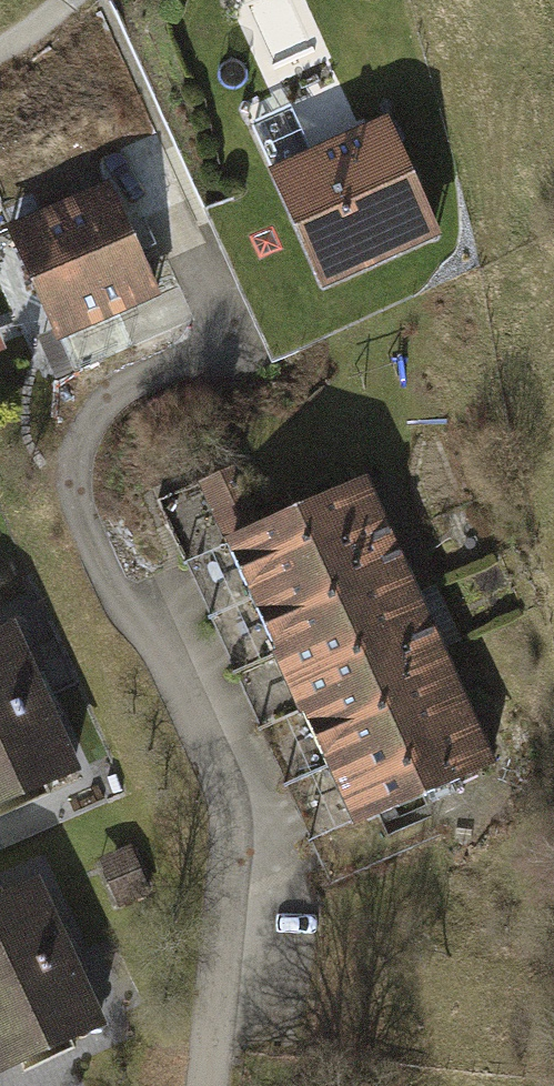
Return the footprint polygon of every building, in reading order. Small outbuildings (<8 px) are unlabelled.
[(393,125),(275,175),(277,181),(329,296),(445,247),(393,125)] [(110,183),(8,231),(62,345),(163,297),(110,183)] [(230,548),(255,603),(397,538),(372,484),(230,548)] [(255,603),(280,658),(422,594),(397,538),(255,603)] [(307,717),(449,652),(422,594),(280,658),(307,717)] [(0,638),(0,729),(56,705),(22,628),(0,638)] [(307,717),(332,771),(473,707),(449,652),(307,717)] [(0,729),(0,819),(89,779),(56,705),(0,729)] [(473,707),(332,771),(363,838),(503,772),(473,707)] [(129,842),(99,854),(117,900),(148,888),(129,842)] [(0,885),(0,976),(72,944),(37,868),(0,885)] [(0,976),(0,1065),(105,1019),(72,944),(0,976)]
